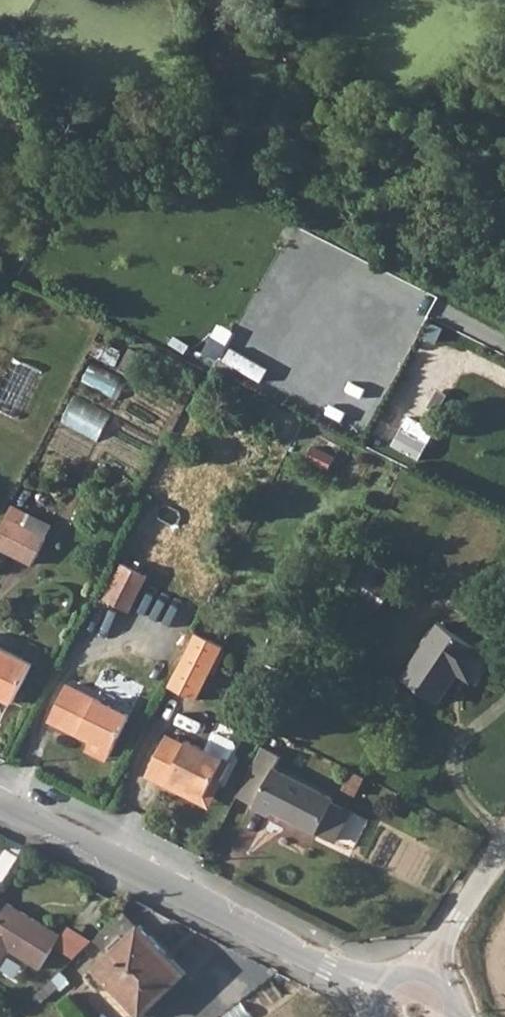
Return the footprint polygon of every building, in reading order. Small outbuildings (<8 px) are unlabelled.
[(122,395),(129,379),(93,365),(87,380),(122,395)] [(22,392),(36,394),(41,369),(26,367),(22,392)] [(78,395),(64,421),(101,440),(114,414),(78,395)] [(396,444),(423,459),(440,430),(412,415),(396,444)] [(6,520),(0,532),(0,550),(34,567),(46,541),(6,520)] [(148,579),(123,566),(105,602),(130,616),(148,579)] [(489,657),(444,624),(406,677),(443,704),(466,671),(475,678),(489,657)] [(225,650),(197,636),(170,690),(198,704),(225,650)] [(0,650),(0,701),(11,707),(32,667),(0,650)] [(88,753),(109,764),(129,721),(111,712),(126,684),(139,690),(147,675),(125,664),(119,674),(123,677),(120,681),(111,676),(101,694),(111,699),(105,709),(67,689),(48,727),(91,749),(88,753)] [(168,739),(148,780),(169,790),(172,784),(207,802),(216,782),(223,785),(232,766),(228,764),(237,747),(234,743),(220,736),(214,738),(207,753),(189,744),(187,749),(168,739)] [(283,755),(264,745),(252,768),(271,778),(258,804),(257,806),(270,813),(273,808),(333,838),(338,836),(351,810),(349,805),(334,798),(335,797),(277,767),(283,755)] [(109,764),(88,753),(85,759),(105,769),(109,764)] [(271,778),(252,768),(239,795),(258,804),(271,778)] [(358,792),(367,774),(357,768),(347,787),(358,792)] [(169,790),(211,812),(223,785),(216,782),(207,802),(172,784),(169,790)] [(6,905),(0,915),(0,962),(6,952),(38,972),(59,938),(6,905)] [(124,915),(96,941),(111,957),(96,972),(140,1016),(145,1016),(187,976),(141,929),(139,931),(124,915)] [(126,1016),(140,1016),(96,972),(89,979),(126,1016)]
